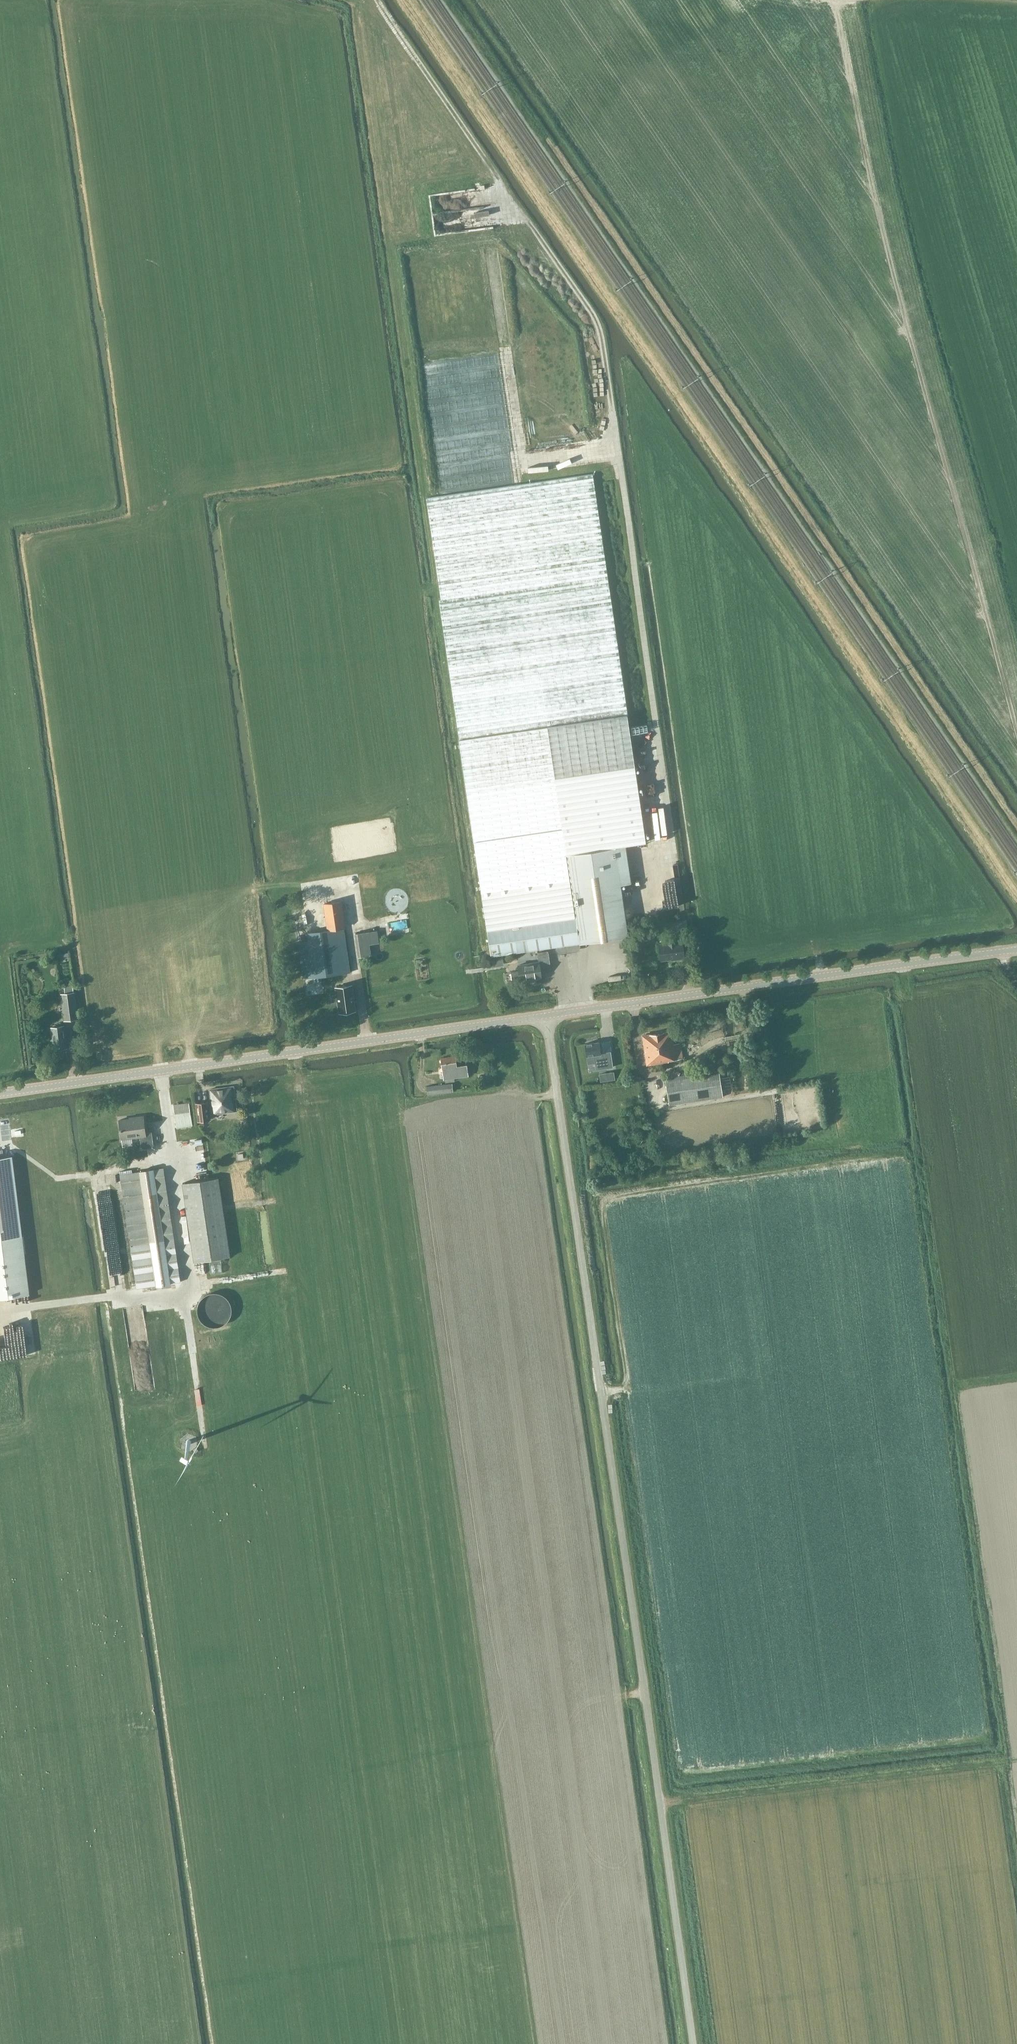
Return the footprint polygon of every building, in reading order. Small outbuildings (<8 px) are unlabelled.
[(646,843),(618,652),(593,474),(426,498),(441,599),(439,599),(450,676),(491,957),(555,947),(555,949),(556,951),(558,952),(560,952),(562,952),(564,951),(565,950),(570,949),(572,950),(574,950),(576,950),(577,950),(579,947),(580,946),(580,944),(628,937),(621,884),(632,883),(628,858),(629,858),(628,846),(646,843)] [(11,526),(12,533),(34,530),(33,523),(11,526)] [(407,898),(407,897),(407,895),(406,892),(405,890),(403,888),(400,886),(398,885),(396,885),(393,885),(391,885),(388,886),(385,889),(383,891),(382,893),(382,898),(382,900),(383,903),(384,905),(386,907),(389,909),(391,910),(394,910),(397,910),(400,909),(403,906),(406,902),(407,900),(407,898)] [(309,940),(298,942),(304,979),(350,972),(344,927),(345,927),(342,902),(324,904),(327,929),(307,932),(309,940)] [(383,917),(385,926),(392,924),(391,915),(383,917)] [(671,933),(687,931),(686,921),(670,923),(671,933)] [(377,930),(355,934),(359,957),(371,956),(370,944),(379,943),(377,930)] [(682,942),(676,943),(675,938),(666,939),(667,944),(659,945),(661,960),(671,959),(684,957),(682,942)] [(511,971),(512,981),(520,980),(520,981),(541,978),(540,970),(550,969),(548,952),(537,953),(539,963),(518,966),(519,970),(511,971)] [(602,959),(602,973),(611,973),(611,959),(602,959)] [(74,991),(73,985),(64,986),(65,993),(60,993),(64,1020),(79,1018),(75,991),(74,991)] [(336,992),(331,992),(332,1001),(337,1001),(339,1013),(355,1011),(352,985),(336,987),(336,992)] [(67,1047),(66,1026),(51,1027),(53,1049),(67,1047)] [(682,1043),(673,1044),(671,1031),(642,1036),(647,1065),(668,1062),(668,1061),(684,1059),(682,1043)] [(210,1042),(197,1046),(198,1051),(212,1047),(210,1042)] [(606,1052),(601,1053),(599,1042),(585,1044),(587,1056),(597,1055),(598,1065),(608,1064),(606,1052)] [(467,1064),(462,1065),(461,1056),(441,1059),(444,1079),(446,1079),(454,1078),(468,1076),(467,1064)] [(669,1105),(723,1097),(719,1070),(665,1078),(669,1105)] [(614,1071),(599,1073),(600,1080),(615,1078),(614,1071)] [(427,1095),(453,1091),(452,1083),(426,1087),(427,1095)] [(215,1115),(215,1114),(237,1111),(233,1087),(210,1090),(212,1106),(209,1106),(210,1116),(215,1115)] [(209,1106),(208,1101),(195,1102),(197,1122),(210,1120),(210,1116),(209,1106)] [(177,1129),(192,1127),(189,1103),(173,1105),(177,1129)] [(131,1119),(119,1121),(121,1138),(122,1145),(133,1144),(132,1137),(140,1136),(141,1148),(153,1147),(152,1131),(145,1132),(143,1117),(130,1118),(131,1119)] [(28,1294),(11,1156),(0,1157),(0,1297),(28,1294)] [(179,1287),(162,1169),(115,1176),(133,1294),(179,1287)] [(218,1178),(182,1183),(194,1262),(230,1256),(218,1178)] [(216,1293),(214,1292),(211,1293),(208,1294),(205,1295),(203,1297),(201,1299),(199,1301),(198,1304),(197,1306),(197,1310),(197,1313),(198,1315),(199,1317),(200,1319),(202,1322),(204,1324),(206,1325),(208,1326),(211,1327),(213,1327),(216,1327),(219,1327),(221,1326),(223,1325),(226,1323),(228,1321),(229,1319),(230,1316),(231,1314),(232,1311),(232,1309),(231,1306),(230,1304),(229,1301),(227,1298),(225,1296),(222,1294),(219,1293),(216,1293)]
